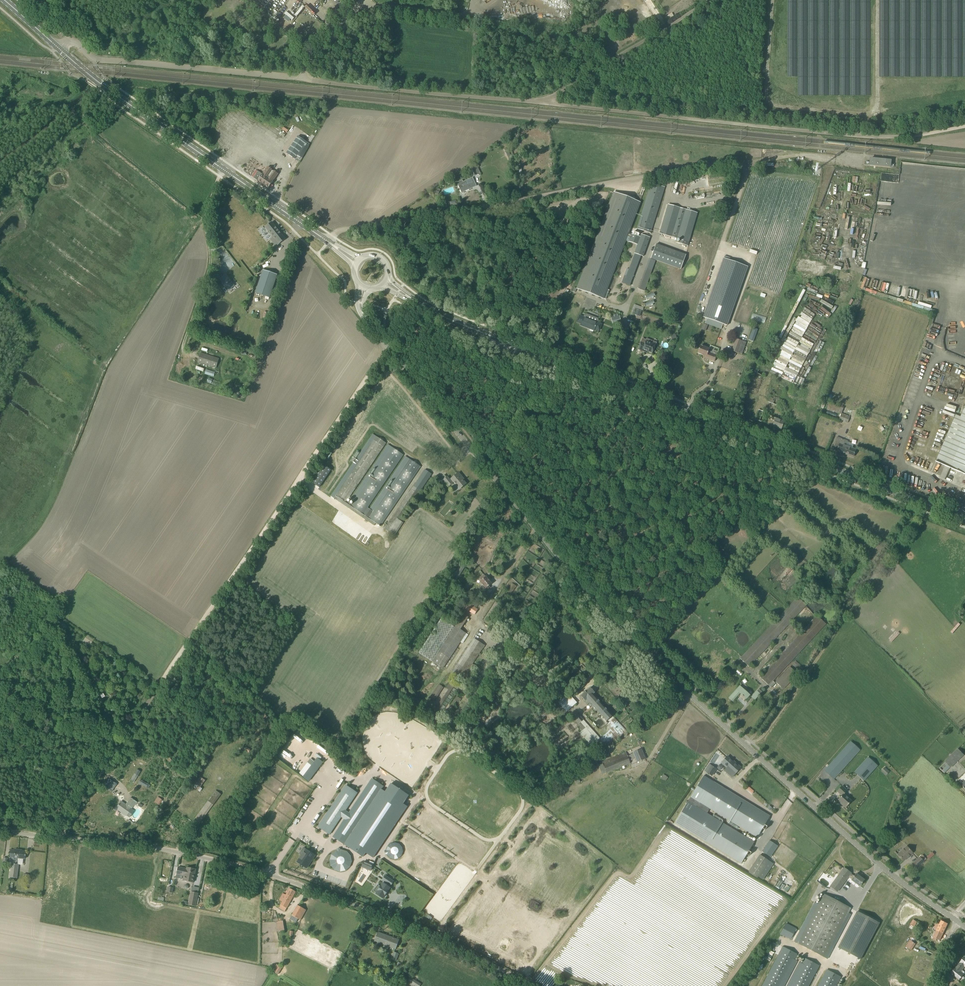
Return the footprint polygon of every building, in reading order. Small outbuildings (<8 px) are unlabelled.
[(314,16),(316,13),(307,5),(306,7),(304,5),(295,14),(297,16),(305,8),(314,16)] [(293,20),(295,18),(287,11),(285,14),(293,20)] [(665,17),(667,22),(675,17),(673,13),(665,17)] [(302,135),(300,138),(298,136),(286,153),(295,159),(306,142),(309,139),(302,135)] [(870,158),(870,161),(869,165),(890,167),(891,161),(870,158)] [(477,175),(473,166),(469,168),(473,177),(477,175)] [(271,169),(268,167),(263,174),(262,174),(258,171),(254,178),(258,181),(268,189),(269,188),(273,181),(278,174),(274,171),(271,170),(272,169),(271,169)] [(459,186),(462,193),(463,193),(464,193),(464,192),(464,191),(476,186),(473,178),(463,182),(464,183),(459,186)] [(651,183),(637,229),(651,233),(665,187),(651,183)] [(613,192),(577,288),(574,287),(573,291),(575,292),(577,289),(603,299),(604,298),(606,299),(608,294),(606,294),(626,241),(628,236),(641,202),(613,192)] [(668,204),(660,234),(688,243),(697,213),(686,209),(668,204)] [(286,239),(272,222),(265,227),(273,237),(270,239),(276,247),(286,239)] [(621,283),(630,286),(641,256),(643,257),(650,238),(641,234),(640,237),(631,233),(630,237),(628,236),(626,241),(629,241),(637,245),(625,279),(623,278),(621,283)] [(652,256),(650,259),(655,260),(681,269),(686,255),(673,250),(656,244),(652,256)] [(225,257),(235,267),(240,262),(230,252),(225,257)] [(727,326),(748,267),(749,262),(729,255),(727,260),(724,258),(703,317),(707,318),(705,323),(721,329),(723,324),(727,326)] [(255,293),(270,298),(277,275),(263,270),(255,293)] [(226,274),(220,279),(230,290),(235,285),(226,274)] [(642,278),(638,289),(644,291),(648,280),(642,278)] [(639,309),(643,310),(644,307),(634,304),(632,313),(634,314),(635,312),(638,313),(639,309)] [(598,319),(598,318),(586,314),(585,314),(584,315),(583,318),(579,316),(577,322),(581,324),(580,325),(590,329),(590,330),(593,332),(594,330),(594,331),(595,329),(599,331),(601,325),(597,323),(598,320),(598,319)] [(612,324),(621,322),(620,316),(618,316),(617,314),(614,315),(614,317),(611,318),(612,324)] [(749,340),(753,342),(758,329),(753,328),(749,340)] [(752,365),(755,359),(742,354),(747,342),(736,338),(729,357),(752,365)] [(641,342),(638,349),(642,351),(643,349),(652,353),(655,345),(646,341),(645,344),(641,342)] [(701,345),(698,353),(705,356),(704,358),(714,362),(718,352),(701,345)] [(216,368),(219,359),(200,353),(197,363),(216,368)] [(774,397),(774,398),(770,397),(768,402),(779,406),(781,401),(782,399),(776,396),(776,397),(774,397)] [(827,410),(841,414),(843,406),(829,402),(827,410)] [(961,417),(956,415),(936,461),(945,465),(940,477),(945,479),(950,468),(964,474),(964,407),(961,417)] [(755,419),(767,424),(781,429),(784,421),(770,416),(771,412),(764,409),(763,411),(759,410),(755,419)] [(850,417),(842,414),(840,421),(848,423),(850,417)] [(374,526),(376,524),(380,526),(421,467),(409,459),(378,505),(372,501),(375,498),(403,455),(392,447),(351,507),(346,503),(386,443),(376,436),(336,496),(338,498),(337,500),(374,526)] [(832,449),(853,457),(855,450),(846,447),(848,441),(836,436),(832,449)] [(322,464),(310,480),(319,487),(331,470),(322,464)] [(404,523),(400,520),(429,478),(434,481),(436,479),(439,484),(444,480),(440,475),(433,479),(430,477),(432,474),(425,469),(385,529),(391,534),(392,534),(395,536),(404,523)] [(460,489),(466,484),(463,480),(461,478),(462,477),(459,473),(450,480),(447,477),(444,480),(449,486),(454,482),(460,489)] [(347,517),(345,515),(341,513),(338,511),(332,519),(339,524),(354,534),(360,526),(357,524),(357,523),(348,517),(347,517)] [(489,586),(491,584),(484,575),(480,579),(482,581),(480,582),(487,590),(490,587),(489,586)] [(505,593),(509,596),(516,586),(512,583),(505,593)] [(806,605),(797,597),(740,659),(749,667),(806,605)] [(476,608),(479,604),(470,599),(468,602),(476,608)] [(468,603),(465,608),(474,615),(478,610),(468,603)] [(443,668),(457,647),(466,633),(460,629),(468,617),(463,614),(454,627),(441,619),(419,653),(443,668)] [(773,681),(826,624),(817,616),(760,677),(771,688),(775,683),(773,681)] [(520,625),(509,617),(506,621),(517,629),(520,625)] [(893,643),(901,633),(898,631),(890,641),(893,643)] [(89,646),(94,639),(87,635),(83,641),(89,646)] [(472,664),(484,645),(474,639),(451,673),(465,682),(475,666),(472,664)] [(801,667),(795,661),(792,664),(798,670),(801,667)] [(86,675),(82,667),(78,669),(82,677),(86,675)] [(783,689),(797,674),(790,667),(776,682),(783,689)] [(433,711),(455,726),(457,724),(438,710),(457,681),(453,678),(446,688),(448,689),(433,711)] [(430,698),(434,701),(444,687),(439,684),(430,698)] [(746,699),(750,695),(740,686),(729,698),(732,701),(740,693),(746,699)] [(606,721),(612,716),(593,694),(595,693),(590,687),(581,696),(585,701),(584,702),(587,705),(590,703),(606,721)] [(759,689),(757,691),(752,697),(755,700),(762,692),(759,689)] [(567,692),(557,702),(554,705),(563,715),(577,703),(567,692)] [(450,706),(452,708),(457,701),(459,702),(461,699),(457,696),(450,706)] [(600,738),(575,710),(569,716),(582,731),(580,733),(596,750),(601,746),(603,749),(620,736),(621,737),(627,732),(613,716),(606,722),(612,728),(600,738)] [(824,771),(834,779),(860,750),(851,741),(824,771)] [(607,773),(612,770),(630,763),(630,761),(635,759),(637,762),(646,759),(642,749),(633,752),(627,756),(626,752),(602,762),(607,773)] [(958,749),(945,761),(950,767),(964,755),(958,749)] [(734,774),(741,768),(734,761),(733,762),(727,757),(721,763),(727,768),(724,770),(732,777),(734,774)] [(864,781),(878,766),(868,757),(854,772),(864,781)] [(315,762),(312,766),(303,777),(310,782),(324,763),(318,758),(315,762)] [(299,774),(303,777),(315,762),(311,759),(299,774)] [(711,766),(707,772),(712,776),(716,769),(711,766)] [(889,772),(885,767),(881,771),(886,776),(889,772)] [(141,772),(136,770),(130,781),(134,783),(140,774),(141,772)] [(201,787),(206,780),(201,776),(193,786),(200,791),(203,788),(201,787)] [(771,816),(704,776),(676,823),(742,863),(755,842),(705,812),(708,807),(758,837),(771,816)] [(374,780),(335,838),(364,857),(367,853),(374,858),(408,807),(404,804),(412,793),(394,781),(386,793),(382,790),(384,787),(374,780)] [(356,792),(346,786),(319,827),(329,834),(356,792)] [(845,808),(851,801),(844,794),(847,791),(842,786),(837,791),(842,796),(838,800),(843,804),(842,805),(845,808)] [(116,808),(126,816),(129,818),(134,811),(131,809),(134,805),(137,802),(131,798),(126,805),(121,802),(116,808)] [(190,831),(185,840),(193,843),(198,834),(196,833),(197,831),(193,829),(192,832),(190,831)] [(769,840),(762,851),(770,857),(778,846),(769,840)] [(906,846),(898,854),(904,861),(912,853),(906,846)] [(306,868),(315,855),(304,847),(300,854),(302,855),(297,862),(306,868)] [(15,849),(15,850),(10,850),(10,857),(12,857),(9,877),(16,878),(18,864),(18,858),(25,859),(25,852),(19,851),(19,850),(15,849)] [(344,868),(346,867),(348,865),(350,862),(350,859),(348,855),(348,853),(345,851),(342,850),(339,850),(336,851),(333,852),(331,855),(331,858),(331,861),(332,865),(334,867),(337,868),(341,869),(344,868)] [(759,877),(769,861),(760,855),(749,871),(759,877)] [(920,857),(916,861),(912,864),(916,868),(924,861),(920,857)] [(371,863),(362,859),(359,865),(371,870),(373,864),(371,863)] [(177,874),(184,876),(183,881),(193,883),(196,869),(187,867),(187,869),(178,867),(177,874)] [(851,874),(851,873),(844,868),(830,886),(837,892),(848,877),(851,874)] [(851,874),(848,877),(852,879),(851,880),(859,886),(864,880),(856,874),(854,876),(851,874)] [(382,898),(385,895),(388,890),(387,890),(390,887),(389,887),(390,885),(391,885),(394,881),(385,875),(383,880),(385,881),(384,883),(383,883),(381,886),(378,890),(376,893),(382,898)] [(285,911),(296,892),(290,888),(286,895),(283,893),(279,900),(282,902),(279,908),(285,911)] [(192,891),(191,892),(189,905),(195,906),(198,893),(192,891)] [(850,908),(824,894),(823,894),(824,894),(803,932),(786,923),(780,934),(825,957),(850,908)] [(301,920),(306,910),(298,905),(292,915),(290,919),(296,923),(298,919),(301,920)] [(861,959),(860,959),(877,928),(879,923),(857,911),(857,912),(838,947),(861,959)] [(933,937),(940,940),(948,924),(941,920),(933,937)] [(396,949),(399,940),(378,932),(375,941),(396,949)] [(910,940),(906,946),(911,950),(915,944),(910,940)] [(788,949),(783,947),(763,985),(780,985),(797,954),(788,949)] [(394,952),(392,959),(388,967),(393,969),(398,954),(394,952)] [(958,965),(956,968),(960,972),(964,966),(964,957),(964,956),(960,962),(960,963),(958,965)] [(805,959),(791,985),(808,985),(819,965),(805,959)] [(279,974),(283,967),(276,964),(273,971),(279,974)] [(960,972),(956,968),(955,968),(951,973),(960,980),(964,974),(960,972)] [(840,977),(827,970),(819,985),(836,985),(840,977)] [(410,977),(406,983),(410,985),(420,985),(421,984),(410,977)]
